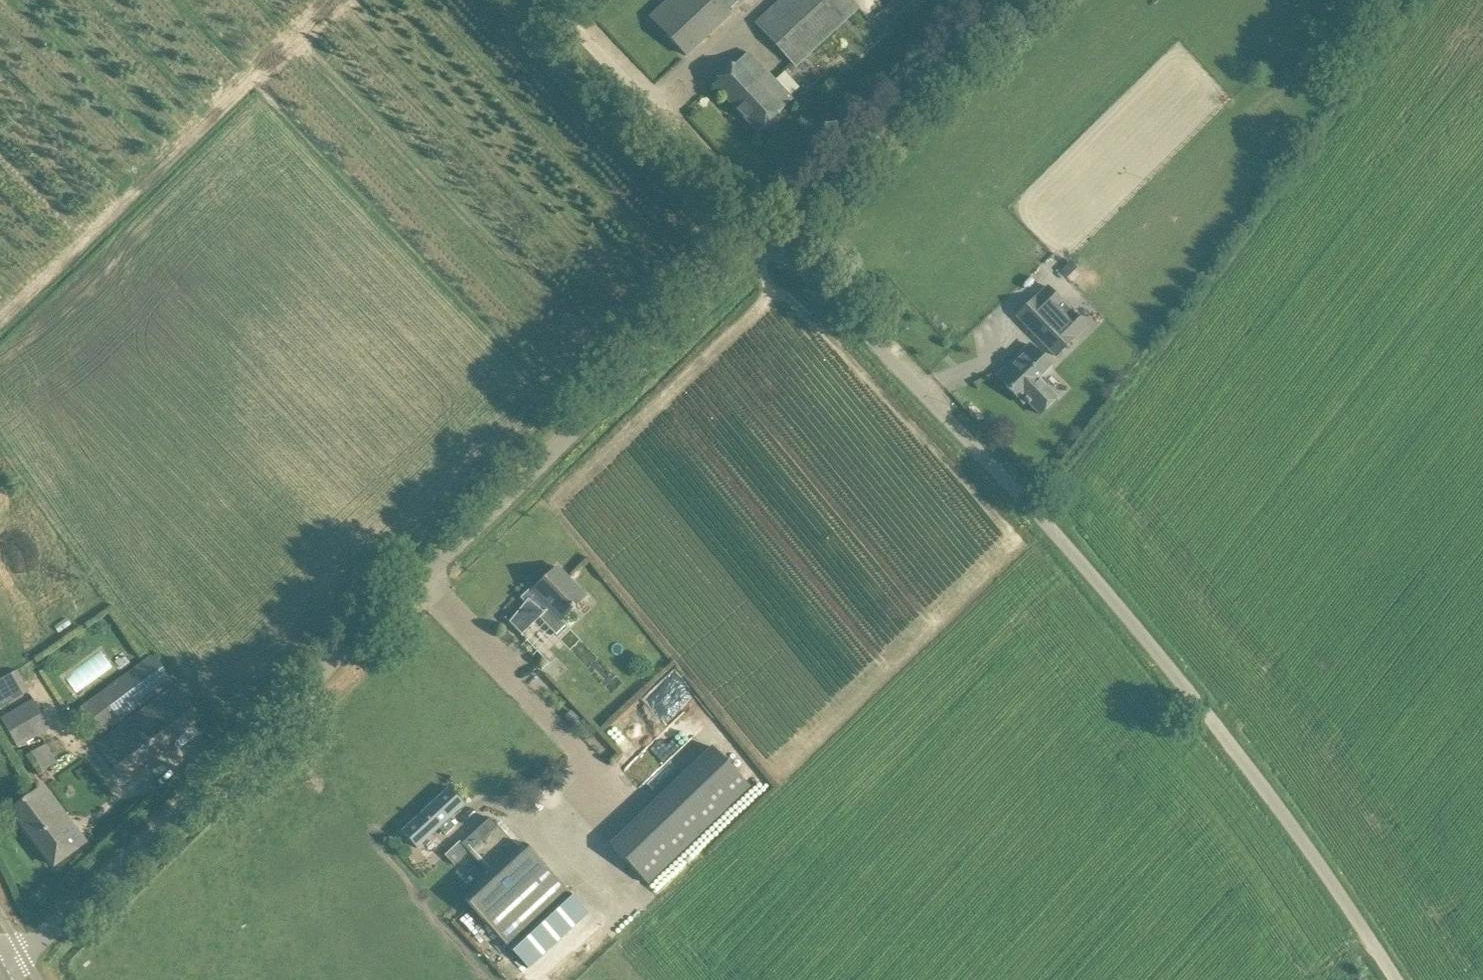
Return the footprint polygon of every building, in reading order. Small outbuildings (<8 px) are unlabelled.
[(717,0),(669,0),(650,18),(686,56),(730,15),(727,12),(717,0)] [(727,12),(740,0),(717,0),(727,12)] [(859,8),(852,0),(781,0),(756,23),(796,66),(859,8)] [(876,18),(890,33),(925,0),(895,0),(876,18)] [(748,52),(713,85),(758,132),(793,100),(748,52)] [(1061,272),(1068,278),(1077,269),(1070,263),(1061,272)] [(1056,356),(1087,327),(1047,286),(1017,316),(1056,356)] [(1030,345),(1023,352),(1008,366),(1013,371),(1002,382),(1024,404),(1026,402),(1029,403),(1040,414),(1057,398),(1039,378),(1051,367),(1030,345)] [(505,618),(523,637),(524,636),(523,634),(540,618),(556,635),(566,625),(562,620),(586,596),(558,567),(532,592),(535,595),(529,600),(528,599),(510,621),(506,617),(505,618)] [(0,680),(0,708),(29,692),(17,670),(0,680)] [(122,777),(201,719),(177,685),(97,744),(122,777)] [(34,700),(1,719),(17,746),(50,727),(34,700)] [(46,743),(32,753),(43,771),(58,762),(46,743)] [(712,746),(609,844),(647,884),(750,786),(712,746)] [(449,788),(402,832),(418,849),(439,828),(446,835),(456,826),(449,819),(464,805),(449,788)] [(35,793),(28,798),(12,810),(54,866),(86,842),(62,810),(47,790),(38,797),(35,793)] [(462,844),(460,841),(445,855),(454,865),(469,852),(491,875),(465,899),(528,968),(588,913),(525,843),(519,849),(497,826),(491,819),(462,844)]
